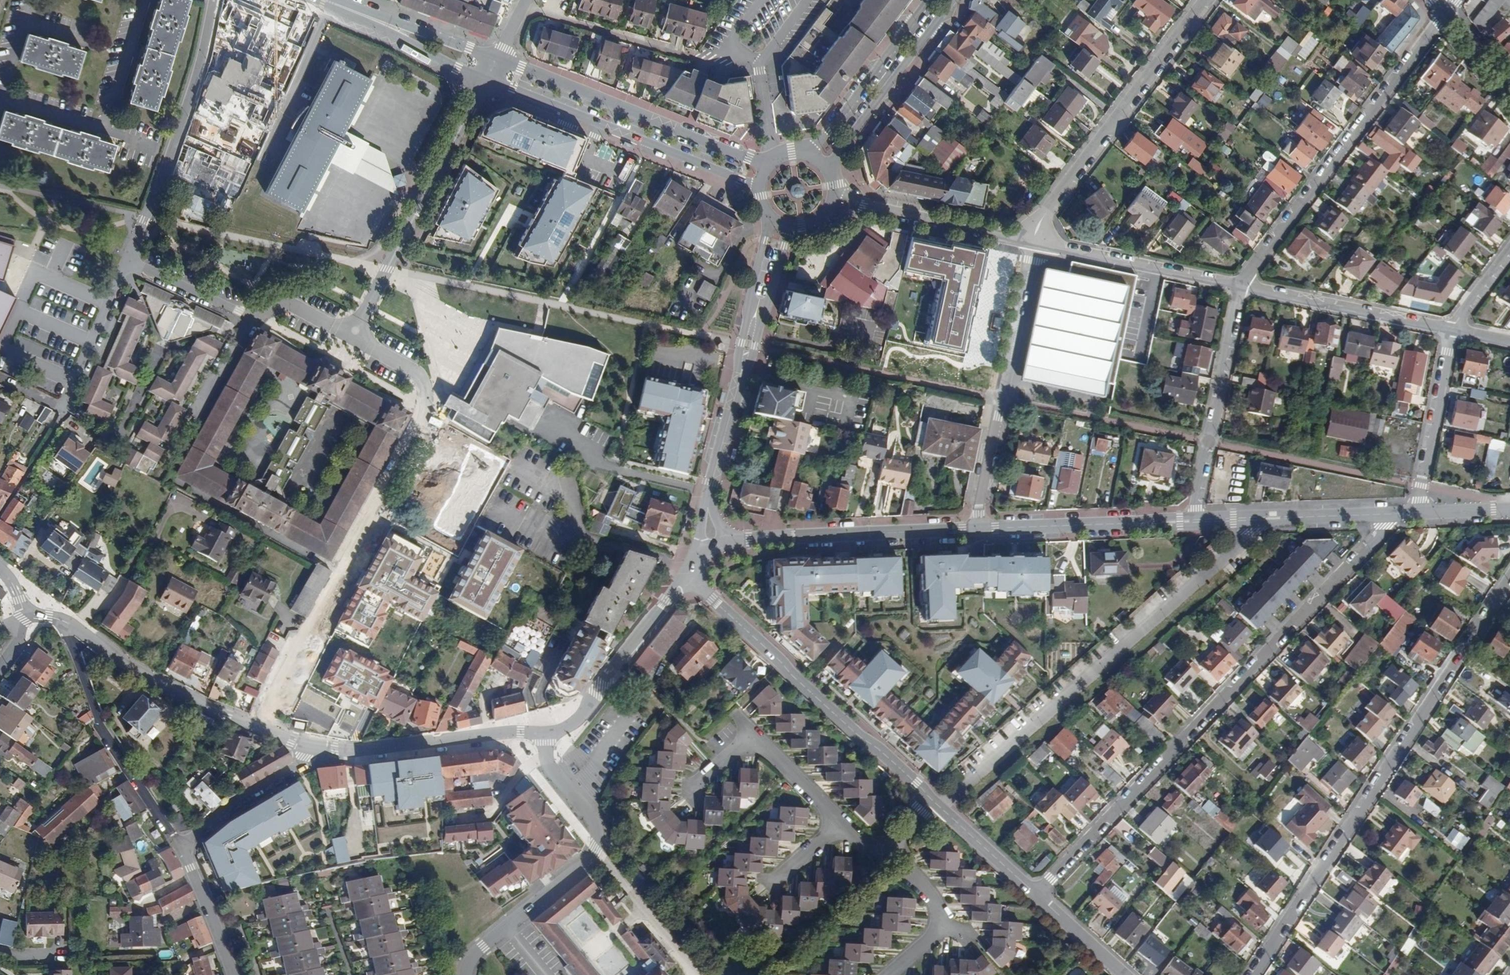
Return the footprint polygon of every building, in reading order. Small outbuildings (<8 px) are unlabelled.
[(162,95),(169,70),(166,69),(168,62),(170,63),(175,46),(173,46),(175,39),(179,40),(186,15),(183,14),(185,8),(187,8),(189,0),(160,0),(157,10),(155,10),(149,28),(152,28),(141,65),(138,65),(133,82),(135,83),(130,101),(155,109),(158,101),(156,101),(158,94),(162,95)] [(418,11),(422,0),(401,0),(400,4),(418,11)] [(430,15),(435,0),(422,0),(418,11),(430,15)] [(458,25),(467,0),(459,0),(458,1),(454,0),(435,0),(430,15),(458,25)] [(487,36),(500,0),(467,0),(458,25),(487,36)] [(597,14),(600,0),(581,0),(578,9),(597,14)] [(614,19),(619,0),(600,0),(597,14),(614,19)] [(647,27),(654,0),(653,0),(636,0),(630,23),(647,27)] [(881,35),(906,1),(904,0),(882,0),(865,23),(881,35)] [(982,4),(984,0),(970,0),(969,1),(976,6),(992,18),(995,13),(982,4)] [(1104,16),(1109,10),(1108,9),(1109,7),(1114,10),(1121,0),(1096,0),(1086,14),(1103,27),(1109,20),(1104,16)] [(1174,9),(1162,0),(1159,0),(1159,1),(1158,0),(1136,0),(1133,4),(1147,15),(1142,22),(1154,31),(1160,24),(1161,26),(1174,9)] [(1280,8),(1269,0),(1236,0),(1232,5),(1253,20),(1262,8),(1274,17),(1280,8)] [(1358,29),(1379,1),(1378,0),(1357,0),(1347,13),(1341,10),(1338,14),(1358,29)] [(1399,7),(1404,0),(1382,0),(1380,3),(1396,15),(1401,9),(1399,7)] [(1474,9),(1480,0),(1469,0),(1467,4),(1474,9)] [(1480,32),(1497,10),(1505,0),(1491,0),(1473,24),(1480,32)] [(1504,15),(1509,7),(1509,0),(1505,0),(1497,10),(1504,15)] [(975,12),(988,23),(992,18),(976,6),(969,1),(966,6),(975,12)] [(1084,12),(1088,7),(1080,1),(1076,6),(1084,12)] [(1386,49),(1392,54),(1420,19),(1419,15),(1407,2),(1401,9),(1396,15),(1375,41),(1386,49)] [(662,31),(680,36),(687,9),(669,4),(662,31)] [(849,75),(850,75),(875,43),(852,27),(843,39),(839,36),(835,41),(820,30),(824,25),(833,12),(827,7),(782,67),(786,95),(789,94),(792,111),(796,114),(815,111),(820,115),(844,84),(843,81),(845,80),(849,75)] [(706,28),(702,27),(705,14),(687,9),(680,36),(698,41),(699,36),(704,37),(706,28)] [(1014,36),(1024,24),(1007,11),(1002,18),(995,13),(992,18),(1014,36)] [(1004,54),(986,40),(990,36),(995,29),(988,23),(975,12),(960,31),(1006,66),(1009,62),(1002,56),(1004,54)] [(1223,41),(1232,48),(1238,40),(1239,41),(1246,30),(1223,14),(1210,31),(1223,41)] [(875,43),(881,35),(865,23),(855,15),(849,24),(852,27),(875,43)] [(1105,49),(1105,45),(1099,41),(1095,42),(1091,39),(1098,30),(1078,16),(1064,35),(1082,49),(1099,61),(1104,54),(1103,53),(1105,49)] [(1018,50),(1024,43),(1014,36),(992,18),(988,23),(995,29),(999,31),(997,34),(1018,50)] [(1107,30),(1112,23),(1109,20),(1103,27),(1107,30)] [(1304,27),(1309,30),(1314,23),(1309,20),(1304,27)] [(1498,42),(1509,32),(1501,21),(1491,30),(1494,33),(1491,35),(1498,42)] [(839,36),(843,39),(852,27),(849,24),(839,36)] [(835,41),(839,36),(824,25),(820,30),(835,41)] [(537,49),(553,54),(560,32),(544,27),(537,49)] [(1008,96),(999,89),(970,67),(973,63),(968,60),(973,53),(1007,79),(1016,86),(1022,78),(1006,66),(960,31),(958,30),(954,34),(949,31),(934,50),(974,80),(995,96),(1003,102),(1008,96)] [(1104,54),(1109,48),(1098,30),(1091,39),(1095,42),(1099,41),(1105,45),(1105,49),(1103,53),(1104,54)] [(553,54),(570,59),(577,37),(560,32),(553,54)] [(76,78),(83,51),(65,45),(66,43),(48,38),(47,40),(29,34),(21,61),(30,64),(31,62),(37,64),(36,67),(60,75),(61,71),(68,73),(67,75),(76,78)] [(1354,56),(1371,68),(1386,49),(1375,41),(1366,35),(1360,44),(1362,45),(1354,56)] [(248,59),(287,74),(296,51),(257,36),(248,59)] [(1307,36),(1297,55),(1307,59),(1316,41),(1307,36)] [(594,67),(612,73),(620,46),(603,41),(594,67)] [(1208,60),(1229,76),(1244,56),(1232,48),(1223,41),(1208,60)] [(1287,51),(1291,54),(1299,45),(1294,42),(1287,51)] [(1352,54),(1354,56),(1362,45),(1360,44),(1352,54)] [(1261,70),(1273,78),(1291,54),(1287,51),(1280,45),(1261,70)] [(1086,76),(1099,61),(1082,49),(1070,64),(1086,76)] [(967,88),(974,80),(934,50),(927,60),(931,63),(927,70),(928,71),(924,76),(934,84),(938,79),(943,83),(949,75),(967,88)] [(1421,79),(1438,93),(1452,74),(1457,67),(1440,54),(1421,79)] [(1047,70),(1049,71),(1053,65),(1039,55),(1022,78),(1034,87),(1047,70)] [(628,77),(645,83),(651,61),(635,56),(632,65),(630,71),(628,77)] [(354,169),(365,145),(354,140),(342,133),(358,102),(349,97),(347,90),(354,76),(356,76),(358,72),(353,70),(356,63),(345,58),(344,61),(340,59),(338,62),(335,60),(311,107),(303,123),(296,119),(291,127),(299,131),(293,142),(267,193),(282,201),(288,189),(298,195),(303,195),(308,193),(311,190),(314,187),(329,156),(342,163),(354,169)] [(1340,84),(1357,96),(1368,81),(1364,78),(1367,73),(1350,60),(1341,73),(1345,76),(1340,84)] [(645,83),(661,88),(668,67),(651,61),(645,83)] [(727,78),(724,87),(684,70),(664,96),(692,108),(696,99),(699,100),(695,109),(699,111),(694,121),(729,135),(739,122),(749,120),(746,97),(753,96),(749,75),(727,78)] [(1211,99),(1217,91),(1222,84),(1203,70),(1191,86),(1210,100),(1211,99)] [(358,102),(359,103),(371,79),(358,72),(356,76),(354,76),(347,90),(349,97),(358,102)] [(220,73),(207,103),(227,112),(240,82),(220,73)] [(1476,114),(1485,102),(1459,82),(1460,80),(1452,74),(1438,93),(1435,96),(1457,112),(1463,104),(1476,114)] [(933,100),(945,109),(952,100),(922,78),(915,86),(933,100)] [(1016,111),(1021,104),(1033,88),(1034,87),(1022,78),(1016,86),(1008,96),(1003,102),(1016,111)] [(999,89),(1008,96),(1016,86),(1007,79),(999,89)] [(1312,98),(1327,110),(1341,91),(1325,79),(1312,98)] [(935,112),(929,107),(933,100),(915,86),(903,102),(929,121),(935,112)] [(1073,117),(1086,100),(1068,86),(1055,103),(1073,117)] [(1254,87),(1248,97),(1254,101),(1261,91),(1254,87)] [(1030,101),(1034,100),(1039,93),(1033,88),(1021,104),(1024,106),(1029,100),(1030,101)] [(1211,99),(1215,101),(1221,94),(1217,91),(1211,99)] [(1168,113),(1182,123),(1197,104),(1179,92),(1173,100),(1174,101),(1176,102),(1173,107),(1168,113)] [(1261,93),(1256,102),(1266,107),(1270,98),(1261,93)] [(989,103),(998,109),(1003,102),(995,96),(989,103)] [(1417,121),(1421,115),(1404,101),(1400,107),(1401,109),(1417,121)] [(919,141),(909,134),(911,131),(886,112),(879,122),(904,140),(909,144),(916,149),(945,171),(949,174),(967,150),(959,144),(929,121),(903,102),(897,111),(921,128),(923,126),(928,129),(919,141)] [(1252,106),(1258,111),(1261,107),(1255,102),(1252,106)] [(1060,133),(1073,117),(1055,103),(1042,120),(1060,133)] [(296,119),(303,123),(311,107),(308,106),(296,119)] [(572,165),(576,166),(587,138),(562,128),(560,131),(554,129),(556,125),(535,117),(533,120),(527,118),(528,114),(514,108),(512,112),(510,111),(509,111),(507,112),(505,108),(493,113),(494,116),(492,117),(491,118),(490,120),(487,118),(477,136),(529,157),(530,154),(548,161),(547,164),(563,171),(569,173),(572,165)] [(1384,132),(1402,146),(1419,123),(1417,121),(1401,109),(1384,132)] [(78,134),(42,122),(42,120),(24,114),(24,117),(5,111),(0,129),(0,138),(6,140),(7,138),(13,140),(12,144),(37,151),(38,148),(44,150),(44,152),(61,157),(61,155),(68,158),(67,161),(92,168),(93,165),(99,168),(99,169),(107,171),(115,145),(97,139),(98,137),(79,131),(78,134)] [(986,124),(991,118),(982,111),(977,117),(986,124)] [(1505,128),(1483,112),(1469,130),(1488,144),(1490,141),(1494,144),(1505,128)] [(1320,150),(1332,134),(1325,130),(1326,128),(1309,115),(1296,132),(1320,150)] [(1431,132),(1436,125),(1422,115),(1421,115),(1417,121),(1419,123),(1431,132)] [(1159,137),(1175,148),(1187,130),(1172,120),(1159,137)] [(1220,131),(1229,137),(1237,127),(1228,121),(1220,131)] [(880,185),(886,189),(901,169),(916,149),(909,144),(889,171),(883,167),(904,140),(879,122),(859,148),(868,185),(874,190),(880,185)] [(1237,127),(1245,133),(1247,130),(1239,124),(1237,127)] [(1042,159),(1055,141),(1034,125),(1020,143),(1042,159)] [(287,139),(293,142),(299,131),(291,127),(287,139)] [(1370,135),(1373,137),(1379,130),(1376,127),(1370,135)] [(1410,152),(1409,153),(1379,130),(1373,137),(1394,153),(1383,168),(1387,172),(1392,176),(1401,164),(1411,171),(1420,159),(1410,152)] [(1225,142),(1229,137),(1220,131),(1217,136),(1225,142)] [(1124,148),(1144,163),(1150,155),(1156,148),(1156,147),(1136,132),(1124,148)] [(197,133),(190,154),(217,163),(224,141),(197,133)] [(967,150),(972,144),(964,137),(959,144),(967,150)] [(1380,166),(1383,168),(1394,153),(1373,137),(1371,140),(1389,154),(1380,166)] [(1455,137),(1448,146),(1459,155),(1466,146),(1455,137)] [(395,188),(392,176),(384,153),(355,138),(354,140),(365,145),(354,169),(342,163),(341,165),(398,194),(395,188)] [(1283,150),(1305,166),(1316,151),(1301,140),(1296,146),(1289,141),(1283,150)] [(1370,159),(1374,153),(1362,143),(1358,149),(1370,159)] [(1150,155),(1155,158),(1161,151),(1156,148),(1150,155)] [(529,157),(547,164),(548,161),(530,154),(529,157)] [(1497,161),(1501,164),(1507,157),(1502,154),(1497,161)] [(1189,166),(1201,175),(1206,168),(1194,159),(1189,166)] [(1279,196),(1284,199),(1301,175),(1280,159),(1262,183),(1263,184),(1279,196)] [(1370,194),(1387,172),(1383,168),(1380,166),(1370,159),(1364,166),(1366,167),(1355,183),(1370,194)] [(1478,168),(1487,175),(1494,165),(1488,160),(1483,166),(1481,165),(1478,168)] [(1487,175),(1491,178),(1501,164),(1497,161),(1494,165),(1487,175)] [(945,171),(940,177),(923,174),(924,167),(907,163),(902,170),(901,169),(886,189),(931,198),(949,174),(945,171)] [(463,164),(451,188),(455,189),(465,170),(477,179),(478,176),(463,164)] [(563,171),(562,174),(571,178),(576,166),(572,165),(569,173),(563,171)] [(1353,181),(1355,183),(1366,167),(1364,166),(1353,181)] [(437,225),(431,236),(458,242),(461,237),(467,240),(468,237),(471,239),(484,216),(480,214),(487,201),(490,202),(497,189),(478,176),(477,179),(465,170),(455,189),(451,188),(433,224),(437,225)] [(1445,177),(1449,180),(1454,174),(1449,171),(1445,177)] [(407,184),(407,183),(404,173),(392,176),(395,188),(407,184)] [(520,247),(515,257),(527,262),(542,265),(544,260),(550,263),(551,260),(555,262),(583,211),(580,209),(588,194),(591,196),(596,187),(571,178),(562,174),(560,177),(558,177),(556,181),(553,179),(541,200),(545,202),(535,220),(531,218),(517,245),(520,247)] [(931,198),(983,209),(989,184),(952,176),(949,174),(931,198)] [(622,215),(634,222),(645,202),(635,197),(642,183),(634,178),(610,224),(616,227),(622,215)] [(654,204),(673,216),(688,192),(669,180),(654,204)] [(1376,199),(1370,194),(1355,183),(1353,181),(1336,203),(1354,216),(1365,200),(1372,205),(1376,199)] [(795,198),(797,198),(800,198),(802,197),(804,195),(805,193),(805,190),(805,188),(804,186),(802,184),(800,184),(797,183),(795,184),(793,185),(791,187),(791,189),(791,192),(791,194),(793,196),(795,198)] [(1275,205),(1280,199),(1278,198),(1279,196),(1263,184),(1245,208),(1263,222),(1267,216),(1265,214),(1271,206),(1273,204),(1275,205)] [(1509,205),(1509,199),(1491,184),(1480,198),(1502,215),(1509,205)] [(1150,224),(1167,202),(1145,186),(1128,209),(1150,224)] [(282,201),(303,212),(315,188),(314,187),(311,190),(308,193),(303,195),(298,195),(288,189),(282,201)] [(1097,220),(1115,206),(1101,188),(1083,202),(1097,220)] [(1178,205),(1183,199),(1173,192),(1168,198),(1178,205)] [(580,209),(583,211),(591,196),(588,194),(580,209)] [(1179,244),(1193,225),(1181,216),(1184,212),(1190,205),(1183,199),(1178,205),(1173,212),(1178,215),(1164,233),(1179,244)] [(541,200),(531,218),(535,220),(545,202),(541,200)] [(480,214),(484,216),(490,202),(487,201),(480,214)] [(691,251),(692,251),(699,238),(714,210),(700,202),(678,244),(691,251)] [(1489,238),(1502,221),(1479,203),(1466,221),(1489,238)] [(1248,238),(1251,239),(1262,223),(1241,207),(1235,215),(1240,219),(1235,227),(1235,228),(1230,235),(1234,238),(1243,245),(1248,238)] [(1332,238),(1347,219),(1330,207),(1325,214),(1328,216),(1319,228),(1332,238)] [(693,252),(717,266),(740,224),(714,210),(699,238),(693,252)] [(1181,216),(1193,225),(1196,221),(1184,212),(1181,216)] [(1234,238),(1230,235),(1212,222),(1201,237),(1222,254),(1234,238)] [(437,225),(433,224),(427,236),(431,236),(437,225)] [(1464,253),(1469,247),(1475,239),(1460,227),(1443,250),(1458,262),(1464,253)] [(1323,258),(1330,249),(1304,229),(1288,251),(1302,261),(1305,257),(1307,258),(1312,251),(1323,258)] [(859,233),(835,266),(842,267),(856,276),(850,304),(881,311),(887,290),(882,286),(886,280),(888,281),(899,268),(907,234),(904,233),(904,231),(902,231),(902,233),(898,232),(898,230),(896,230),(894,231),(893,231),(890,243),(888,246),(867,230),(859,233)] [(589,280),(601,287),(630,241),(618,234),(589,280)] [(650,249),(656,253),(667,238),(660,234),(650,249)] [(1,337),(18,292),(3,285),(4,282),(5,277),(15,239),(0,235),(0,337),(1,337)] [(949,249),(909,240),(902,271),(940,280),(926,343),(960,351),(983,251),(950,244),(949,249)] [(511,255),(515,257),(520,247),(517,245),(511,255)] [(1344,269),(1358,280),(1376,257),(1365,248),(1362,253),(1358,250),(1344,269)] [(1390,296),(1403,279),(1380,261),(1369,276),(1385,287),(1382,290),(1390,296)] [(1034,268),(1050,270),(1051,264),(1035,262),(1034,268)] [(1067,278),(1040,272),(1017,382),(1100,399),(1103,383),(1112,385),(1134,277),(1070,264),(1067,278)] [(1420,275),(1412,270),(1398,294),(1440,304),(1463,275),(1447,264),(1434,284),(1417,280),(1420,275)] [(823,298),(850,304),(856,276),(842,267),(835,266),(820,287),(825,292),(823,298)] [(639,283),(647,288),(653,276),(645,272),(639,283)] [(221,329),(225,320),(211,313),(196,306),(194,311),(189,305),(183,302),(177,300),(172,299),(174,296),(145,282),(142,292),(148,295),(147,297),(150,307),(154,309),(152,313),(159,329),(162,337),(165,339),(169,341),(174,341),(212,330),(213,325),(221,329)] [(699,295),(710,301),(717,288),(706,282),(699,295)] [(1192,317),(1194,306),(1196,295),(1190,294),(1190,292),(1174,289),(1171,306),(1182,308),(1181,314),(1192,317)] [(834,313),(832,313),(829,309),(821,307),(823,298),(785,290),(779,314),(796,318),(797,313),(803,314),(802,319),(831,325),(834,313)] [(114,406),(101,400),(112,374),(135,384),(142,369),(128,362),(148,315),(143,300),(141,299),(137,301),(129,297),(118,320),(127,324),(106,370),(98,366),(82,401),(89,404),(86,411),(108,421),(114,406)] [(1178,335),(1208,342),(1214,310),(1194,306),(1192,317),(1190,324),(1181,322),(1178,335)] [(1249,340),(1267,343),(1271,323),(1253,319),(1249,340)] [(1314,343),(1335,347),(1339,329),(1317,324),(1314,343)] [(1305,351),(1306,345),(1309,332),(1283,326),(1278,348),(1304,353),(1305,351)] [(502,426),(506,418),(529,430),(545,399),(536,394),(541,386),(567,400),(569,395),(581,402),(590,404),(609,357),(588,349),(552,340),(498,329),(494,339),(491,338),(471,373),(457,401),(451,411),(447,419),(451,421),(490,444),(500,425),(502,426)] [(349,379),(320,362),(319,365),(277,343),(278,341),(258,330),(226,388),(225,388),(177,475),(329,560),(411,414),(390,403),(390,404),(348,381),(349,379)] [(1357,356),(1370,359),(1373,344),(1374,338),(1348,333),(1344,354),(1347,354),(1346,361),(1355,363),(1357,356)] [(202,363),(211,367),(223,345),(216,341),(215,337),(213,336),(210,335),(196,339),(171,385),(157,377),(150,391),(171,403),(158,429),(144,422),(137,436),(150,443),(143,455),(130,448),(122,462),(147,475),(151,469),(153,470),(164,450),(158,447),(161,440),(168,444),(186,410),(178,406),(202,363)] [(1184,365),(1206,369),(1210,349),(1188,344),(1184,365)] [(1388,370),(1394,371),(1399,347),(1387,345),(1386,347),(1381,346),(1373,344),(1370,359),(1368,366),(1388,370)] [(1302,362),(1311,363),(1313,352),(1311,352),(1305,351),(1304,353),(1302,362)] [(1418,387),(1420,387),(1427,355),(1404,351),(1394,401),(1409,404),(1411,395),(1416,396),(1418,387)] [(1472,389),(1479,390),(1481,377),(1482,378),(1487,355),(1467,351),(1462,374),(1464,374),(1461,387),(1472,389)] [(1148,365),(1160,368),(1162,360),(1149,357),(1148,365)] [(1329,378),(1340,380),(1344,361),(1342,360),(1333,358),(1329,378)] [(1162,398),(1192,404),(1198,376),(1172,370),(1170,377),(1167,376),(1162,398)] [(1251,388),(1263,390),(1265,382),(1259,381),(1243,377),(1242,385),(1251,388)] [(660,454),(657,468),(686,475),(690,461),(691,461),(703,407),(701,407),(704,392),(689,389),(689,390),(677,387),(677,386),(644,378),(637,411),(664,417),(656,453),(660,454)] [(793,411),(800,412),(800,409),(783,405),(783,404),(801,407),(804,394),(760,385),(755,407),(759,408),(758,415),(773,418),(776,419),(790,422),(793,411)] [(1247,416),(1268,420),(1274,392),(1263,390),(1251,388),(1248,400),(1251,400),(1250,404),(1247,416)] [(1470,396),(1484,399),(1486,392),(1479,390),(1472,389),(1470,396)] [(449,397),(444,407),(451,411),(457,401),(449,397)] [(3,424),(10,406),(0,402),(0,423),(3,424)] [(1451,424),(1483,431),(1488,408),(1456,402),(1451,424)] [(43,422),(47,420),(53,410),(45,407),(37,420),(42,424),(43,422)] [(1328,436),(1363,443),(1368,419),(1333,411),(1328,436)] [(36,421),(26,414),(19,425),(29,432),(36,421)] [(766,447),(769,448),(776,419),(773,418),(770,430),(769,430),(767,437),(769,437),(766,447)] [(807,445),(809,439),(806,434),(804,434),(806,426),(790,422),(776,419),(769,448),(779,450),(799,454),(801,446),(804,446),(807,445)] [(1373,431),(1381,433),(1383,421),(1376,419),(1373,431)] [(944,467),(971,472),(979,430),(928,420),(927,422),(925,433),(920,432),(922,421),(920,421),(915,444),(923,445),(921,452),(945,457),(944,467)] [(1451,453),(1472,457),(1477,435),(1455,431),(1451,453)] [(883,462),(883,459),(888,438),(864,433),(859,457),(883,462)] [(1097,448),(1105,450),(1107,440),(1093,437),(1091,449),(1096,450),(1097,448)] [(76,474),(90,455),(82,450),(83,448),(76,443),(75,444),(67,439),(54,458),(76,474)] [(1494,478),(1497,451),(1503,452),(1504,441),(1488,439),(1483,476),(1494,478)] [(1015,459),(1047,465),(1050,448),(1040,445),(1041,443),(1028,441),(1028,443),(1023,442),(1019,441),(1015,459)] [(1337,456),(1354,458),(1355,448),(1339,445),(1337,456)] [(790,492),(792,483),(799,454),(779,450),(769,488),(743,483),(739,499),(746,505),(776,511),(781,490),(790,492)] [(1161,476),(1168,478),(1172,456),(1144,450),(1140,472),(1148,474),(1161,476)] [(911,464),(883,459),(883,462),(881,469),(879,480),(892,483),(907,486),(911,464)] [(9,465),(24,472),(28,467),(10,460),(7,465),(9,465)] [(1058,487),(1076,490),(1080,472),(1074,471),(1075,465),(1058,462),(1051,490),(1058,492),(1058,487)] [(842,477),(854,480),(857,466),(845,464),(842,477)] [(1257,483),(1284,489),(1288,471),(1261,464),(1257,483)] [(24,472),(9,465),(8,467),(2,480),(5,481),(0,489),(0,510),(24,472)] [(1015,496),(1037,501),(1041,479),(1020,474),(1018,484),(1015,496)] [(1158,482),(1161,480),(1161,476),(1148,474),(1147,477),(1149,481),(1154,483),(1158,482)] [(825,506),(843,510),(849,487),(852,488),(854,480),(842,477),(840,485),(841,485),(840,490),(829,488),(829,491),(827,490),(825,498),(827,498),(825,506)] [(801,508),(815,511),(819,496),(814,495),(805,493),(806,486),(792,483),(790,492),(787,507),(800,510),(801,508)] [(1011,496),(1015,496),(1018,484),(1013,483),(1010,486),(1009,492),(1011,496)] [(877,484),(874,509),(882,510),(885,485),(877,484)] [(805,493),(814,495),(816,488),(806,486),(805,493)] [(843,510),(847,511),(852,488),(849,487),(843,510)] [(46,495),(40,491),(36,497),(42,501),(46,495)] [(29,540),(33,533),(24,527),(20,533),(9,526),(27,498),(17,492),(0,517),(0,542),(11,551),(21,534),(29,540)] [(611,518),(608,517),(617,499),(608,494),(595,520),(607,525),(611,518)] [(669,527),(671,527),(676,509),(650,501),(642,529),(666,536),(669,527)] [(904,502),(901,516),(912,515),(915,502),(904,502)] [(197,552),(217,562),(230,538),(232,539),(236,531),(222,525),(219,531),(210,527),(203,540),(197,537),(191,547),(198,551),(197,552)] [(87,552),(78,545),(83,538),(74,531),(68,538),(63,536),(64,534),(55,527),(51,532),(53,533),(41,547),(76,574),(87,552)] [(522,550),(485,530),(447,600),(485,620),(522,550)] [(1509,541),(1509,531),(1498,532),(1499,542),(1509,541)] [(388,532),(335,629),(367,647),(390,605),(422,623),(439,594),(410,578),(424,552),(388,532)] [(11,551),(19,556),(30,540),(29,540),(21,534),(11,551)] [(1413,543),(1406,537),(1388,557),(1395,563),(1395,566),(1400,570),(1402,570),(1409,576),(1424,560),(1416,552),(1410,546),(1413,543)] [(1459,556),(1475,566),(1479,559),(1482,562),(1484,558),(1496,558),(1496,538),(1475,539),(1459,556)] [(1302,541),(1301,543),(1303,545),(1320,562),(1335,546),(1330,541),(1302,541)] [(1413,543),(1410,546),(1416,552),(1419,549),(1413,543)] [(1238,614),(1255,629),(1258,626),(1260,624),(1262,625),(1272,614),(1271,613),(1273,610),(1280,603),(1282,601),(1283,602),(1294,591),(1292,590),(1295,588),(1304,578),(1305,580),(1315,569),(1314,568),(1317,565),(1320,562),(1303,545),(1299,549),(1298,547),(1283,563),(1285,564),(1278,572),(1276,570),(1262,585),(1263,587),(1256,594),(1255,593),(1240,608),(1242,610),(1238,614)] [(96,589),(108,574),(96,566),(103,555),(90,546),(87,552),(76,574),(75,576),(96,589)] [(654,562),(655,560),(626,551),(625,553),(654,562)] [(654,562),(625,553),(605,590),(600,587),(582,622),(596,629),(599,630),(609,635),(626,602),(632,605),(654,562)] [(1091,576),(1126,574),(1125,553),(1090,554),(1091,576)] [(927,557),(928,622),(962,621),(962,591),(980,591),(980,586),(994,586),(993,560),(971,561),(971,556),(927,557)] [(875,599),(908,597),(905,557),(861,560),(862,593),(875,592),(875,599)] [(1053,592),(1053,575),(1053,558),(993,560),(994,586),(1002,586),(1002,592),(1014,592),(1014,597),(1038,596),(1038,592),(1053,592)] [(861,560),(770,560),(775,635),(812,664),(833,643),(809,624),(809,593),(862,593),(861,560)] [(1409,576),(1412,578),(1427,562),(1424,560),(1409,576)] [(1440,580),(1459,592),(1464,584),(1460,582),(1463,579),(1468,571),(1453,561),(1440,580)] [(291,608),(306,617),(332,571),(317,563),(291,608)] [(229,577),(237,582),(242,574),(233,569),(229,577)] [(228,580),(240,586),(245,575),(242,574),(237,582),(229,577),(228,580)] [(1074,613),(1087,613),(1086,590),(1081,590),(1081,588),(1079,585),(1073,585),(1073,582),(1065,582),(1065,575),(1053,575),(1053,592),(1053,606),(1062,606),(1063,610),(1073,609),(1074,613)] [(113,576),(106,587),(112,590),(119,579),(113,576)] [(255,597),(265,602),(273,585),(263,580),(262,581),(251,576),(241,595),(253,601),(255,597)] [(172,602),(187,610),(197,591),(171,578),(161,598),(171,604),(172,602)] [(1374,604),(1384,592),(1366,578),(1345,599),(1349,603),(1347,604),(1362,617),(1374,604)] [(113,606),(130,618),(140,603),(146,591),(129,581),(113,606)] [(1374,604),(1395,622),(1405,610),(1384,592),(1374,604)] [(1216,603),(1228,616),(1233,611),(1222,598),(1216,603)] [(133,628),(126,623),(130,618),(113,606),(101,623),(125,640),(133,628)] [(652,659),(655,662),(685,625),(681,622),(686,615),(678,608),(656,636),(664,644),(652,659)] [(1448,641),(1461,621),(1441,609),(1429,628),(1448,641)] [(544,610),(539,618),(556,629),(561,621),(544,610)] [(1395,622),(1405,631),(1415,618),(1405,610),(1395,622)] [(681,622),(685,625),(690,618),(686,615),(681,622)] [(536,619),(533,628),(540,631),(544,622),(536,619)] [(582,622),(551,679),(555,681),(558,690),(567,693),(575,689),(579,691),(590,669),(594,672),(605,651),(601,649),(604,644),(592,637),(596,629),(582,622)] [(1230,656),(1236,650),(1251,634),(1239,622),(1232,629),(1229,626),(1223,632),(1226,635),(1217,644),(1219,646),(1230,656)] [(1376,647),(1387,655),(1405,631),(1395,622),(1378,644),(1376,647)] [(551,637),(554,628),(546,625),(543,634),(551,637)] [(1313,640),(1331,656),(1347,638),(1333,625),(1326,633),(1327,635),(1324,638),(1323,636),(1319,633),(1313,640)] [(516,626),(511,634),(531,646),(536,637),(516,626)] [(181,642),(187,645),(193,632),(188,629),(181,642)] [(609,635),(599,630),(595,638),(605,643),(609,635)] [(1501,657),(1509,642),(1509,638),(1498,630),(1486,648),(1501,657)] [(674,669),(695,689),(713,670),(710,666),(717,659),(712,654),(716,650),(696,632),(680,649),(686,655),(674,669)] [(1345,662),(1357,671),(1376,647),(1378,644),(1367,634),(1345,662)] [(1439,649),(1439,647),(1439,645),(1422,634),(1408,655),(1417,661),(1420,656),(1429,661),(1434,654),(1436,654),(1439,649)] [(644,651),(652,659),(664,644),(656,636),(644,651)] [(1035,660),(1009,638),(992,659),(1016,680),(1035,660)] [(1288,667),(1306,684),(1327,661),(1303,639),(1287,657),(1292,662),(1288,667)] [(475,655),(478,649),(459,640),(457,646),(475,655)] [(542,652),(546,643),(538,640),(534,649),(542,652)] [(1160,653),(1165,646),(1157,641),(1153,648),(1160,653)] [(262,684),(268,671),(279,651),(264,643),(247,676),(262,684)] [(508,678),(516,664),(521,654),(501,643),(490,666),(505,677),(508,678)] [(517,652),(523,655),(528,648),(522,644),(517,652)] [(189,672),(203,679),(214,659),(200,652),(199,654),(182,645),(170,668),(187,677),(189,672)] [(1200,666),(1217,681),(1235,661),(1230,656),(1219,646),(1200,666)] [(844,647),(823,669),(871,713),(891,690),(908,673),(883,650),(869,664),(859,655),(856,658),(844,647)] [(346,652),(338,648),(322,679),(332,684),(330,689),(367,709),(369,705),(373,707),(376,709),(388,688),(393,679),(387,675),(389,671),(348,649),(346,652)] [(523,688),(534,664),(540,653),(531,648),(521,666),(513,680),(517,681),(514,694),(491,699),(493,720),(525,711),(521,692),(522,692),(523,688)] [(980,648),(959,671),(974,686),(994,703),(1016,680),(992,659),(980,648)] [(468,667),(482,675),(492,657),(478,649),(475,655),(468,667)] [(37,682),(43,687),(54,672),(49,669),(46,666),(51,659),(38,650),(22,672),(28,677),(26,679),(34,685),(37,682)] [(1241,658),(1239,656),(1241,654),(1236,650),(1230,656),(1235,661),(1237,663),(1241,658)] [(633,665),(645,675),(655,662),(652,659),(644,651),(633,665)] [(216,676),(229,684),(240,665),(227,657),(216,676)] [(753,676),(732,657),(717,675),(738,693),(753,676)] [(1165,678),(1180,693),(1197,675),(1189,667),(1182,660),(1165,678)] [(1198,675),(1202,670),(1193,662),(1189,667),(1197,675),(1198,675)] [(508,678),(513,680),(521,666),(516,664),(508,678)] [(1399,706),(1416,686),(1392,664),(1383,674),(1397,687),(1388,697),(1399,706)] [(458,685),(473,693),(482,675),(468,667),(458,685)] [(1345,687),(1354,676),(1347,670),(1338,682),(1345,687)] [(1277,687),(1271,694),(1278,701),(1280,699),(1288,706),(1302,690),(1284,674),(1277,681),(1280,684),(1277,687)] [(11,702),(23,711),(40,689),(34,685),(26,679),(23,677),(7,699),(11,702)] [(465,707),(467,705),(473,693),(458,685),(447,705),(448,705),(462,712),(465,707)] [(257,697),(259,692),(247,686),(245,691),(257,697)] [(775,715),(778,715),(778,702),(780,701),(778,694),(775,695),(766,686),(753,700),(758,706),(758,715),(775,715)] [(974,686),(936,730),(961,751),(970,740),(965,736),(994,703),(974,686)] [(1097,707),(1109,719),(1122,705),(1120,703),(1124,698),(1113,687),(1105,695),(1107,697),(1097,707)] [(403,722),(404,722),(415,701),(388,688),(376,709),(392,717),(391,719),(401,724),(403,722)] [(1158,721),(1169,709),(1171,711),(1178,702),(1163,688),(1144,708),(1146,710),(1158,721)] [(1493,688),(1487,695),(1493,699),(1499,692),(1493,688)] [(871,713),(917,752),(936,730),(891,690),(871,713)] [(1271,694),(1269,696),(1284,710),(1288,706),(1280,699),(1278,701),(1271,694)] [(137,740),(160,713),(142,697),(124,718),(133,726),(128,732),(137,740)] [(1261,719),(1265,722),(1276,710),(1264,699),(1249,716),(1257,723),(1261,719)] [(412,722),(433,726),(438,705),(417,701),(412,722)] [(33,718),(23,711),(11,702),(7,707),(4,705),(0,710),(0,729),(5,733),(16,741),(22,733),(29,738),(36,729),(29,723),(33,718)] [(1465,715),(1463,714),(1464,712),(1454,704),(1449,710),(1458,717),(1462,720),(1465,717),(1482,730),(1494,715),(1478,703),(1472,711),(1469,709),(1465,715)] [(457,728),(469,726),(465,707),(462,712),(448,705),(434,732),(449,730),(447,719),(455,717),(457,728)] [(469,726),(481,723),(478,709),(471,711),(470,706),(467,705),(465,707),(469,726)] [(299,706),(293,730),(316,735),(322,711),(299,706)] [(1373,723),(1384,733),(1397,718),(1386,708),(1373,723)] [(1158,721),(1162,725),(1173,712),(1171,711),(1169,709),(1158,721)] [(1153,725),(1158,721),(1146,710),(1142,715),(1153,725)] [(1272,718),(1279,725),(1285,719),(1277,712),(1272,718)] [(89,713),(77,719),(84,727),(92,722),(89,713)] [(791,731),(803,731),(803,723),(801,723),(801,714),(778,715),(775,715),(776,732),(791,731)] [(1310,714),(1300,725),(1303,728),(1308,733),(1318,721),(1310,714)] [(1154,742),(1162,734),(1153,725),(1142,715),(1134,723),(1154,742)] [(1440,738),(1457,751),(1461,746),(1472,754),(1485,737),(1462,720),(1458,717),(1449,731),(1446,729),(1440,738)] [(1257,745),(1252,741),(1259,733),(1242,718),(1227,735),(1225,733),(1218,741),(1237,758),(1242,752),(1247,756),(1257,745)] [(217,749),(246,760),(256,735),(226,724),(217,749)] [(663,752),(684,753),(684,745),(690,740),(677,725),(668,732),(665,731),(661,738),(664,740),(663,752)] [(1070,752),(1069,750),(1078,741),(1065,728),(1048,744),(1063,759),(1070,752)] [(1302,741),(1305,737),(1308,733),(1303,728),(1296,736),(1302,741)] [(917,752),(942,773),(961,751),(936,730),(917,752)] [(1125,745),(1127,743),(1113,730),(1111,732),(1125,745)] [(808,748),(819,748),(819,738),(817,738),(817,731),(803,731),(791,731),(791,748),(808,748)] [(1093,751),(1108,764),(1125,745),(1111,732),(1093,751)] [(37,759),(15,742),(16,741),(5,733),(0,739),(0,753),(8,759),(13,753),(47,779),(54,769),(38,758),(37,759)] [(1306,762),(1307,763),(1319,749),(1305,737),(1302,741),(1287,759),(1299,770),(1306,762)] [(1341,755),(1357,770),(1373,752),(1356,737),(1341,755)] [(1448,758),(1454,750),(1438,738),(1434,745),(1427,740),(1422,748),(1437,759),(1441,753),(1448,758)] [(61,748),(67,752),(71,747),(65,742),(61,748)] [(1036,765),(1050,752),(1043,744),(1029,757),(1036,765)] [(236,774),(245,788),(293,760),(284,746),(236,774)] [(837,756),(834,756),(834,747),(819,748),(808,748),(809,764),(826,764),(837,764),(837,756)] [(93,785),(117,772),(105,749),(85,759),(89,767),(84,770),(93,785)] [(515,755),(506,751),(504,754),(496,750),(437,757),(441,790),(441,795),(443,809),(491,804),(487,779),(498,778),(508,782),(518,766),(513,759),(515,755)] [(672,769),(683,770),(684,753),(663,752),(655,751),(654,760),(656,760),(656,768),(672,769)] [(1210,770),(1209,769),(1213,765),(1204,756),(1200,761),(1199,759),(1176,785),(1189,797),(1204,780),(1202,779),(1210,770)] [(410,794),(441,790),(437,757),(406,761),(409,784),(410,794)] [(80,763),(84,770),(89,767),(85,759),(80,763)] [(1260,773),(1264,777),(1275,765),(1269,760),(1264,766),(1260,763),(1251,773),(1256,777),(1260,773)] [(410,794),(409,784),(406,761),(367,766),(369,784),(370,797),(381,796),(382,802),(395,801),(396,810),(421,807),(420,798),(441,795),(441,790),(410,794)] [(1338,793),(1355,775),(1339,761),(1320,782),(1328,789),(1330,787),(1338,793)] [(853,772),(851,772),(851,763),(837,764),(826,764),(827,781),(843,781),(853,780),(853,772)] [(330,797),(347,795),(344,764),(316,768),(316,769),(321,790),(329,789),(330,797)] [(1114,786),(1122,778),(1109,765),(1101,773),(1114,786)] [(356,786),(369,784),(367,766),(354,767),(356,786)] [(669,786),(671,786),(672,769),(656,768),(644,767),(643,777),(645,777),(645,784),(669,786)] [(213,777),(216,780),(226,770),(223,768),(213,777)] [(746,796),(754,797),(756,771),(739,769),(738,784),(737,798),(746,798),(746,796)] [(1421,787),(1442,803),(1456,785),(1435,769),(1421,787)] [(211,810),(221,802),(208,788),(216,780),(213,777),(208,773),(198,783),(194,777),(187,783),(192,789),(191,789),(211,810)] [(1060,795),(1077,810),(1084,802),(1086,804),(1089,801),(1093,804),(1100,796),(1078,775),(1060,795)] [(525,776),(516,787),(521,794),(532,786),(525,776)] [(1478,801),(1491,811),(1506,788),(1501,784),(1490,776),(1483,786),(1487,789),(1478,801)] [(21,789),(26,782),(19,777),(14,784),(21,789)] [(274,830),(301,816),(289,793),(298,789),(300,784),(297,778),(253,804),(267,832),(274,827),(274,830)] [(124,821),(147,808),(128,780),(116,787),(121,794),(113,799),(113,803),(124,821)] [(871,789),(869,789),(869,780),(853,780),(843,781),(844,797),(859,797),(871,797),(871,789)] [(1395,795),(1409,806),(1420,792),(1406,780),(1395,795)] [(737,810),(737,798),(738,784),(722,783),(721,798),(720,811),(729,812),(729,810),(737,810)] [(306,814),(301,804),(308,800),(300,784),(298,789),(289,793),(301,816),(306,814)] [(582,844),(537,784),(507,805),(535,839),(505,857),(522,881),(528,889),(581,853),(582,844)] [(647,801),(668,802),(669,786),(645,784),(643,784),(642,792),(640,792),(640,800),(647,801)] [(995,820),(1013,803),(996,784),(976,800),(995,820)] [(1319,811),(1323,814),(1329,806),(1306,785),(1293,799),(1300,805),(1302,802),(1305,805),(1303,808),(1298,814),(1309,823),(1316,814),(1319,811)] [(74,824),(75,826),(100,802),(88,788),(71,797),(86,813),(74,824)] [(1053,788),(1034,808),(1035,809),(1039,813),(1050,823),(1056,816),(1055,815),(1059,810),(1061,812),(1069,820),(1077,810),(1060,795),(1053,788)] [(1161,806),(1170,813),(1183,798),(1175,791),(1171,795),(1169,793),(1164,799),(1166,801),(1161,806)] [(70,828),(74,824),(86,813),(71,797),(35,830),(49,847),(64,834),(70,834),(70,828)] [(719,825),(720,811),(721,798),(704,797),(702,822),(702,826),(711,826),(711,824),(719,825)] [(878,819),(882,811),(879,810),(880,797),(871,797),(859,797),(859,805),(853,811),(868,826),(876,817),(878,819)] [(16,806),(23,812),(28,805),(29,804),(22,798),(16,806)] [(1433,814),(1439,807),(1429,799),(1423,806),(1433,814)] [(1202,815),(1205,812),(1192,800),(1189,804),(1202,815)] [(672,816),(667,810),(668,802),(647,801),(647,814),(645,814),(648,822),(650,821),(658,830),(672,816)] [(169,807),(172,812),(179,808),(176,803),(169,807)] [(14,824),(21,814),(8,804),(0,815),(0,818),(12,827),(14,824)] [(243,850),(267,832),(253,804),(246,808),(255,819),(211,854),(220,877),(226,891),(257,884),(243,850)] [(21,814),(27,818),(33,808),(28,805),(23,812),(21,814)] [(1215,819),(1221,812),(1213,805),(1207,812),(1215,819)] [(792,825),(804,825),(806,808),(778,806),(777,815),(779,815),(778,824),(792,825)] [(1140,829),(1157,844),(1176,823),(1158,807),(1150,815),(1151,817),(1140,829)] [(217,878),(220,877),(211,854),(255,819),(246,808),(202,844),(217,878)] [(1035,835),(1040,830),(1031,821),(1039,813),(1035,809),(1022,823),(1024,824),(1012,836),(1026,851),(1038,839),(1035,835)] [(200,816),(202,819),(209,812),(207,810),(200,816)] [(180,832),(191,829),(180,812),(171,818),(180,832)] [(1230,832),(1235,825),(1221,812),(1215,819),(1230,832)] [(1284,826),(1295,836),(1304,826),(1306,827),(1309,823),(1298,814),(1296,812),(1284,826)] [(30,827),(23,823),(27,818),(21,814),(14,824),(22,828),(28,832),(30,827)] [(1475,831),(1482,835),(1493,820),(1486,815),(1475,831)] [(488,816),(441,821),(443,848),(498,845),(495,821),(488,816)] [(673,843),(684,844),(685,823),(678,823),(672,816),(658,830),(666,839),(665,842),(672,846),(673,843)] [(692,848),(701,849),(702,826),(702,822),(686,821),(685,821),(685,823),(684,844),(683,849),(692,850),(692,848)] [(128,836),(141,830),(136,822),(126,828),(128,836)] [(1416,840),(1418,838),(1398,822),(1396,825),(1416,840)] [(777,840),(791,841),(792,825),(778,824),(766,823),(766,830),(763,830),(762,839),(777,840)] [(1065,839),(1066,838),(1050,824),(1044,831),(1059,845),(1060,845),(1062,847),(1067,841),(1065,839)] [(1379,844),(1380,845),(1396,825),(1394,824),(1379,844)] [(1410,848),(1416,840),(1396,825),(1380,845),(1395,858),(1406,844),(1410,848)] [(1275,861),(1290,844),(1272,828),(1257,845),(1275,861)] [(1451,828),(1443,840),(1460,851),(1467,839),(1451,828)] [(130,842),(144,835),(141,830),(128,836),(130,842)] [(347,836),(333,839),(339,864),(352,861),(347,836)] [(127,838),(108,842),(112,858),(122,856),(126,867),(114,871),(116,876),(127,881),(125,882),(132,897),(133,897),(134,900),(139,901),(142,896),(141,893),(148,890),(142,875),(133,848),(130,849),(129,845),(127,838)] [(760,855),(776,856),(777,840),(762,839),(751,838),(750,845),(748,845),(747,853),(760,855)] [(1122,864),(1127,858),(1111,844),(1096,859),(1100,863),(1106,868),(1100,875),(1092,884),(1098,889),(1118,865),(1112,860),(1114,857),(1122,864)] [(174,879),(184,874),(171,847),(159,853),(174,879)] [(1160,886),(1176,901),(1192,880),(1187,875),(1173,892),(1169,889),(1183,872),(1154,847),(1148,855),(1170,874),(1160,886)] [(946,869),(957,870),(958,861),(956,861),(957,852),(930,851),(929,868),(946,869)] [(744,870),(759,871),(760,855),(747,853),(734,853),(734,862),(732,862),(731,870),(744,870)] [(1205,864),(1209,868),(1216,859),(1212,855),(1205,864)] [(522,881),(505,857),(496,862),(495,860),(476,875),(474,884),(484,899),(493,900),(522,881)] [(148,890),(165,883),(161,874),(162,873),(155,858),(149,861),(153,871),(142,875),(148,890)] [(840,884),(847,885),(849,859),(834,858),(833,871),(832,887),(840,887),(840,884)] [(1461,869),(1460,868),(1464,862),(1460,859),(1453,868),(1458,872),(1461,869)] [(15,890),(23,870),(0,860),(0,884),(15,890)] [(1136,873),(1140,869),(1129,860),(1124,865),(1131,871),(1132,870),(1136,873)] [(1359,880),(1377,894),(1392,874),(1376,862),(1369,871),(1366,874),(1364,873),(1359,880)] [(1094,870),(1100,875),(1106,868),(1100,863),(1094,870)] [(853,883),(869,884),(870,867),(854,866),(853,883)] [(726,886),(743,887),(744,870),(731,870),(718,869),(717,877),(716,877),(716,885),(726,886)] [(974,879),(972,879),(972,871),(957,870),(946,869),(945,886),(961,887),(973,887),(974,879)] [(831,897),(832,887),(833,871),(816,870),(815,885),(814,897),(822,898),(822,896),(831,897)] [(1256,886),(1270,899),(1284,883),(1271,870),(1256,886)] [(1337,877),(1348,885),(1353,878),(1343,870),(1337,877)] [(390,886),(382,888),(380,881),(384,881),(382,874),(363,878),(367,897),(370,897),(392,892),(390,886)] [(554,922),(589,895),(612,924),(617,920),(620,922),(621,921),(619,918),(586,877),(532,921),(575,974),(596,974),(554,922)] [(345,902),(367,897),(363,878),(345,882),(346,889),(349,889),(350,895),(342,897),(343,903),(345,902)] [(39,890),(59,892),(60,882),(40,880),(39,890)] [(1176,901),(1180,904),(1197,884),(1192,880),(1176,901)] [(1375,896),(1377,894),(1359,880),(1358,882),(1375,896)] [(162,912),(163,916),(195,899),(188,884),(159,899),(160,904),(162,912)] [(805,910),(813,910),(814,897),(815,885),(799,884),(798,898),(797,911),(805,912),(805,910)] [(1121,902),(1118,899),(1123,893),(1113,885),(1108,891),(1103,887),(1092,900),(1103,909),(1101,911),(1108,917),(1121,902)] [(1370,898),(1371,897),(1356,885),(1347,896),(1346,895),(1339,903),(1344,907),(1356,916),(1359,912),(1365,918),(1376,903),(1370,898)] [(735,915),(751,901),(746,896),(746,887),(743,887),(726,886),(725,898),(723,898),(725,906),(728,906),(735,915)] [(972,903),(988,904),(988,897),(986,896),(986,888),(973,887),(961,887),(959,902),(972,903)] [(1250,888),(1236,902),(1246,911),(1254,902),(1257,904),(1262,900),(1250,888)] [(1505,927),(1509,920),(1509,895),(1503,890),(1486,912),(1505,927)] [(286,915),(309,910),(307,904),(299,905),(298,899),(301,898),(299,891),(280,895),(284,915),(286,915)] [(376,916),(393,912),(391,905),(389,905),(387,899),(396,897),(395,892),(392,892),(370,897),(374,916),(376,916)] [(262,920),(284,915),(280,895),(261,899),(262,907),(265,906),(267,912),(258,914),(260,920),(262,920)] [(788,923),(796,924),(797,911),(798,898),(781,896),(780,911),(779,925),(788,925),(788,923)] [(910,916),(912,916),(914,899),(885,896),(885,906),(888,907),(887,914),(910,916)] [(357,919),(374,916),(370,897),(367,897),(345,902),(347,907),(355,906),(356,912),(354,913),(356,920),(357,919)] [(750,927),(763,928),(764,910),(764,908),(756,908),(751,901),(735,915),(743,924),(743,927),(749,930),(750,927)] [(1241,916),(1256,929),(1269,914),(1257,904),(1254,902),(1246,911),(1241,916)] [(999,914),(997,913),(997,905),(988,904),(972,903),(971,920),(993,921),(999,922),(999,914)] [(148,916),(152,915),(162,912),(160,904),(155,906),(148,908),(148,916)] [(1227,919),(1231,915),(1221,906),(1217,910),(1227,919)] [(110,916),(120,916),(120,907),(110,907),(110,916)] [(131,916),(132,916),(132,907),(120,907),(120,916),(131,916)] [(1345,939),(1347,941),(1362,921),(1356,916),(1344,907),(1337,917),(1339,918),(1335,922),(1331,928),(1335,930),(1345,939)] [(55,932),(63,932),(63,909),(55,909),(55,913),(27,913),(27,934),(27,935),(55,935),(55,932)] [(307,922),(305,923),(304,916),(312,914),(311,909),(309,910),(286,915),(290,933),(293,933),(309,930),(307,922)] [(778,939),(779,925),(780,911),(764,910),(763,928),(762,938),(778,939)] [(1505,927),(1486,912),(1484,910),(1478,920),(1490,928),(1482,939),(1480,942),(1481,943),(1499,957),(1505,948),(1507,950),(1509,945),(1509,931),(1505,927)] [(395,925),(394,919),(396,918),(395,912),(393,912),(376,916),(380,935),(382,935),(405,930),(403,924),(395,925)] [(1132,946),(1148,927),(1132,913),(1115,932),(1132,946)] [(891,930),(908,931),(910,916),(887,914),(884,914),(883,922),(881,922),(880,930),(891,930)] [(144,945),(161,945),(160,928),(152,928),(152,915),(148,916),(143,916),(144,945)] [(198,948),(212,942),(201,915),(168,931),(173,943),(193,935),(198,948)] [(274,937),(290,933),(286,915),(284,915),(262,920),(263,925),(272,923),(273,930),(271,930),(272,937),(274,937)] [(132,946),(144,945),(143,916),(135,916),(132,916),(131,916),(131,936),(132,946)] [(359,940),(380,935),(376,916),(374,916),(357,919),(359,926),(361,926),(362,932),(354,934),(356,940),(359,940)] [(15,934),(18,921),(5,918),(0,935),(0,942),(12,946),(15,934)] [(1012,940),(1020,940),(1021,932),(1018,932),(1019,923),(999,922),(993,921),(992,938),(1012,940)] [(1206,939),(1212,932),(1199,921),(1194,928),(1206,939)] [(1252,940),(1234,923),(1228,930),(1221,923),(1213,932),(1239,955),(1252,940)] [(662,971),(673,963),(649,933),(638,942),(628,930),(629,930),(626,927),(624,929),(626,931),(621,936),(643,963),(642,964),(648,972),(644,974),(665,974),(662,971)] [(321,941),(312,942),(311,936),(313,936),(311,929),(309,930),(293,933),(296,952),(298,952),(322,947),(321,941)] [(872,946),(890,946),(891,930),(880,930),(865,929),(864,938),(861,938),(861,945),(872,946)] [(404,943),(401,943),(400,937),(409,935),(407,930),(405,930),(382,935),(386,954),(388,954),(406,950),(404,943)] [(1316,945),(1330,957),(1343,941),(1333,933),(1328,930),(1316,945)] [(1343,941),(1345,939),(1335,930),(1333,933),(1343,941)] [(274,957),(296,952),(293,933),(290,933),(274,937),(275,944),(278,943),(279,949),(271,951),(272,957),(274,957)] [(1156,966),(1169,950),(1147,934),(1135,950),(1156,966)] [(370,957),(386,954),(382,935),(380,935),(359,940),(360,945),(367,944),(369,950),(366,951),(368,958),(370,957)] [(1014,952),(1011,951),(1012,940),(992,938),(992,947),(986,952),(999,967),(1008,959),(1010,960),(1014,952)] [(1454,957),(1457,954),(1442,943),(1440,946),(1454,957)] [(1499,957),(1481,943),(1465,965),(1477,974),(1484,974),(1486,972),(1494,962),(1496,964),(1501,958),(1499,957)] [(856,961),(871,962),(872,946),(861,945),(847,944),(846,953),(844,953),(843,960),(856,961)] [(163,959),(172,958),(170,946),(162,947),(163,959)] [(1389,961),(1391,963),(1400,950),(1395,946),(1387,956),(1391,958),(1389,961)] [(321,960),(318,961),(317,954),(326,952),(325,947),(322,947),(298,952),(302,971),(306,970),(322,967),(321,960)] [(1301,974),(1310,974),(1320,962),(1300,947),(1287,965),(1301,974)] [(418,967),(416,961),(408,963),(407,957),(409,957),(408,950),(406,950),(388,954),(392,972),(395,972),(418,967)] [(1387,974),(1390,974),(1405,954),(1400,950),(1391,963),(1385,973),(1387,974)] [(288,974),(302,971),(298,952),(296,952),(274,957),(276,963),(285,961),(286,967),(283,968),(284,974),(288,974)] [(392,972),(388,954),(386,954),(370,957),(371,964),(374,964),(375,970),(367,972),(367,974),(380,974),(392,972)] [(206,955),(193,958),(195,965),(193,966),(195,974),(194,974),(212,974),(206,955)] [(995,971),(981,956),(975,961),(966,961),(965,974),(990,974),(995,971)] [(1201,974),(1203,972),(1196,968),(1194,970),(1174,956),(1162,973),(1164,974),(1201,974)] [(856,961),(843,960),(830,960),(829,969),(827,968),(826,974),(855,974),(856,961)] [(966,961),(950,960),(950,967),(949,974),(965,974),(966,961)] [(1452,974),(1477,974),(1465,965),(1460,962),(1452,974)] [(1486,972),(1489,974),(1496,964),(1494,962),(1486,972)] [(950,967),(933,965),(932,974),(949,974),(950,967)] [(324,974),(326,974),(325,967),(322,967),(306,970),(307,974),(324,974)] [(412,974),(420,972),(419,967),(418,967),(395,972),(395,974),(412,974)]
